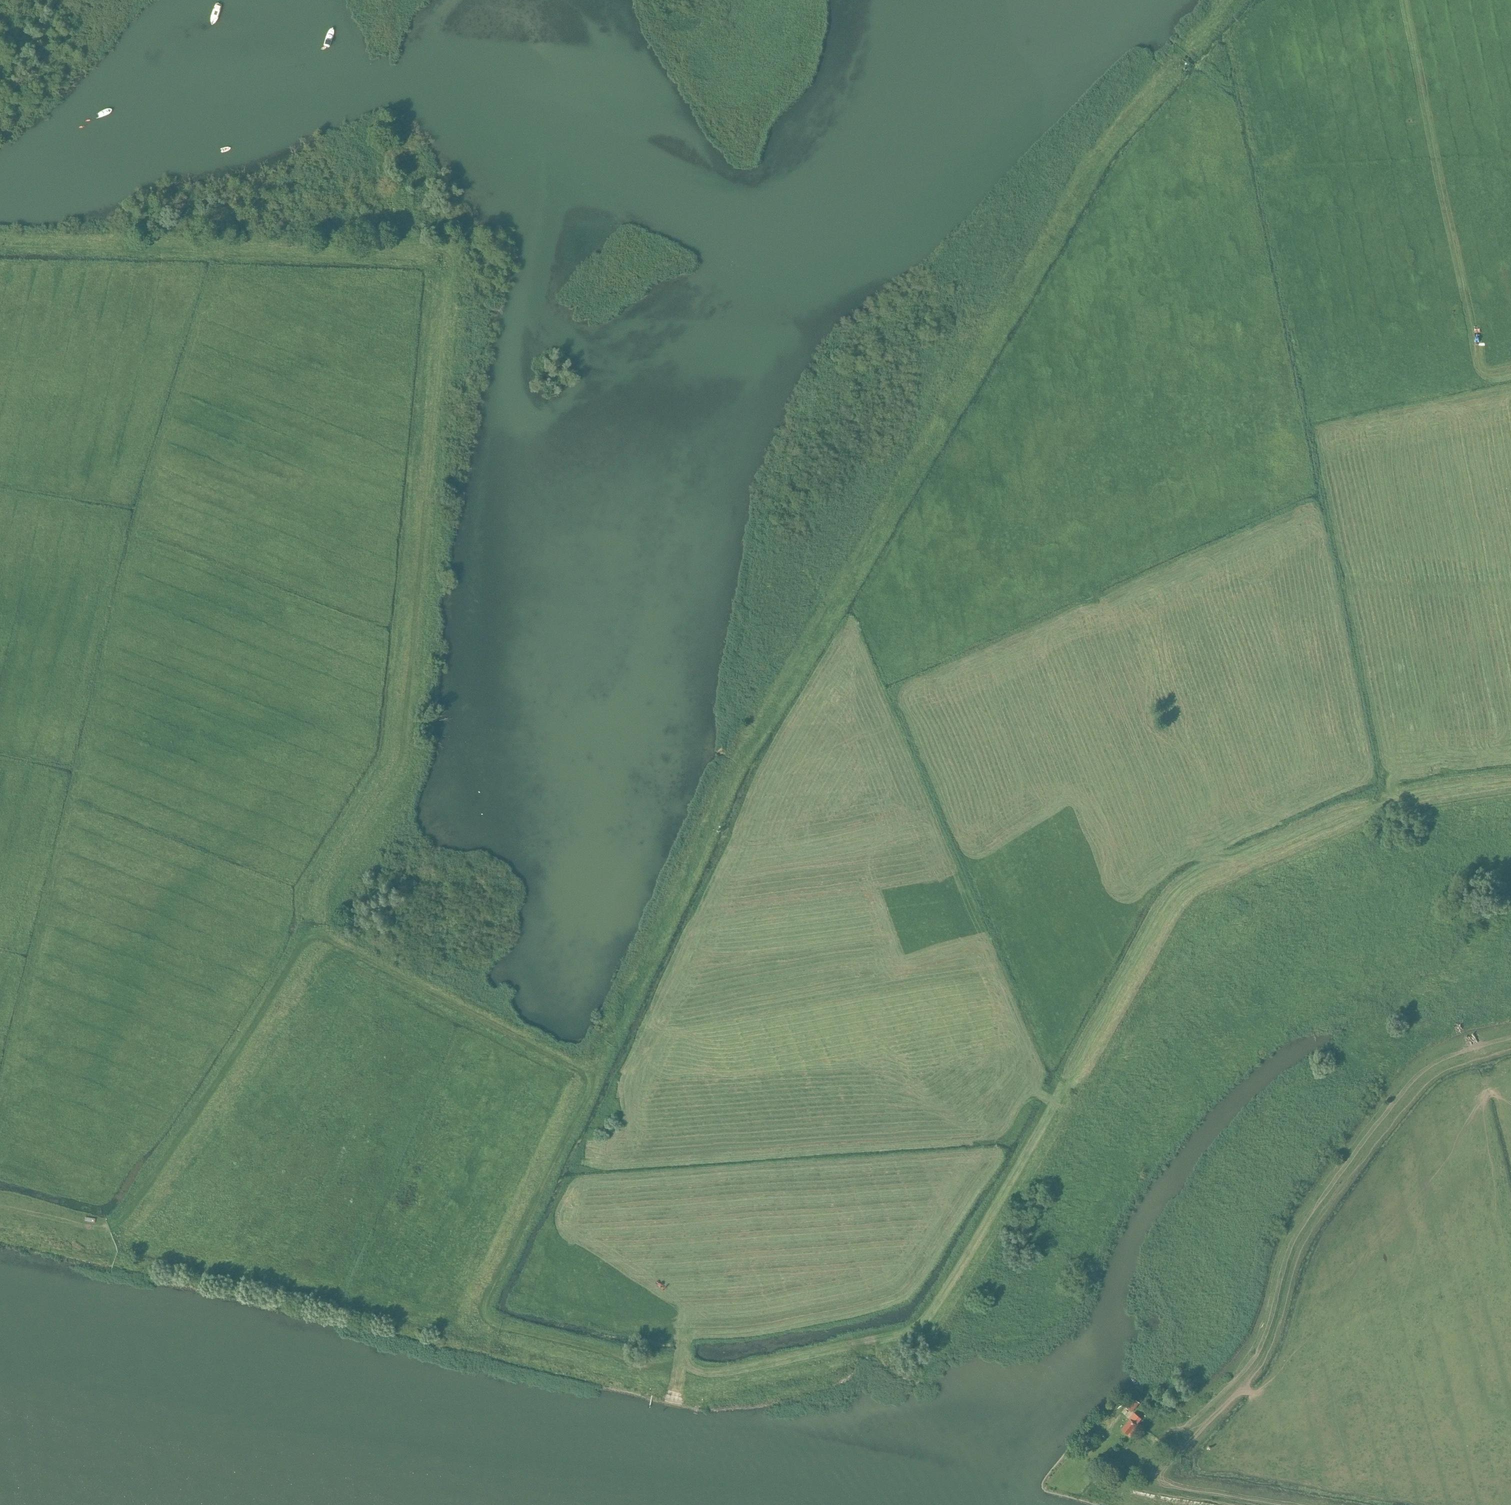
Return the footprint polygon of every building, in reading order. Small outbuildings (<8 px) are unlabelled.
[(1133,1398),(1126,1407),(1132,1412),(1139,1403),(1133,1398)] [(1129,1418),(1130,1419),(1122,1430),(1131,1438),(1140,1427),(1137,1425),(1142,1419),(1134,1412),(1129,1418)]
